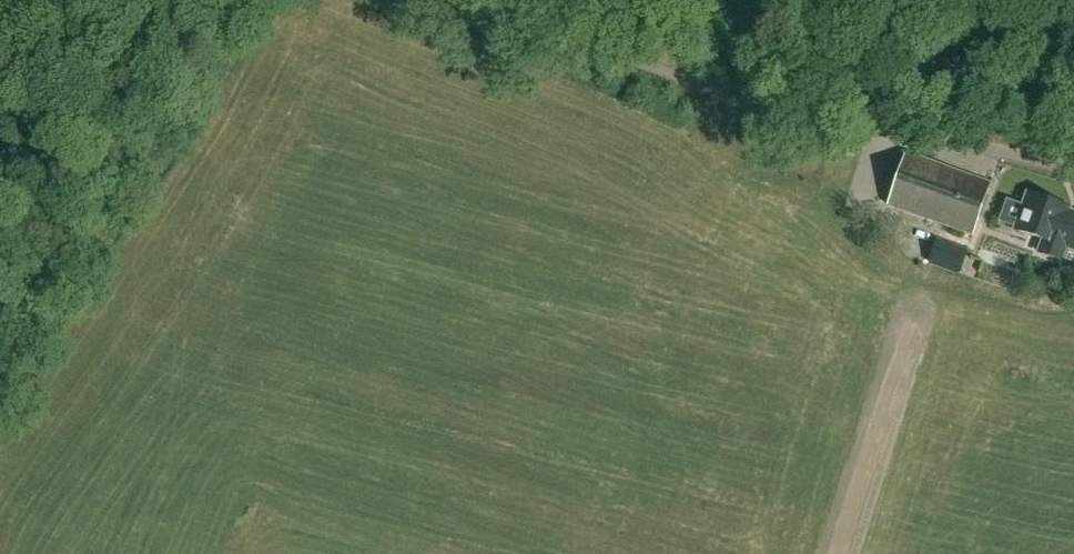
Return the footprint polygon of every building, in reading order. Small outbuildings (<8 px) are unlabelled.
[(887,206),(972,235),(990,184),(906,154),(887,206)] [(1066,208),(1024,194),(1012,230),(1043,240),(1039,253),(1061,261),(1066,248),(1073,251),(1073,213),(1065,210),(1066,208)] [(928,262),(960,274),(968,250),(936,239),(928,262)]
